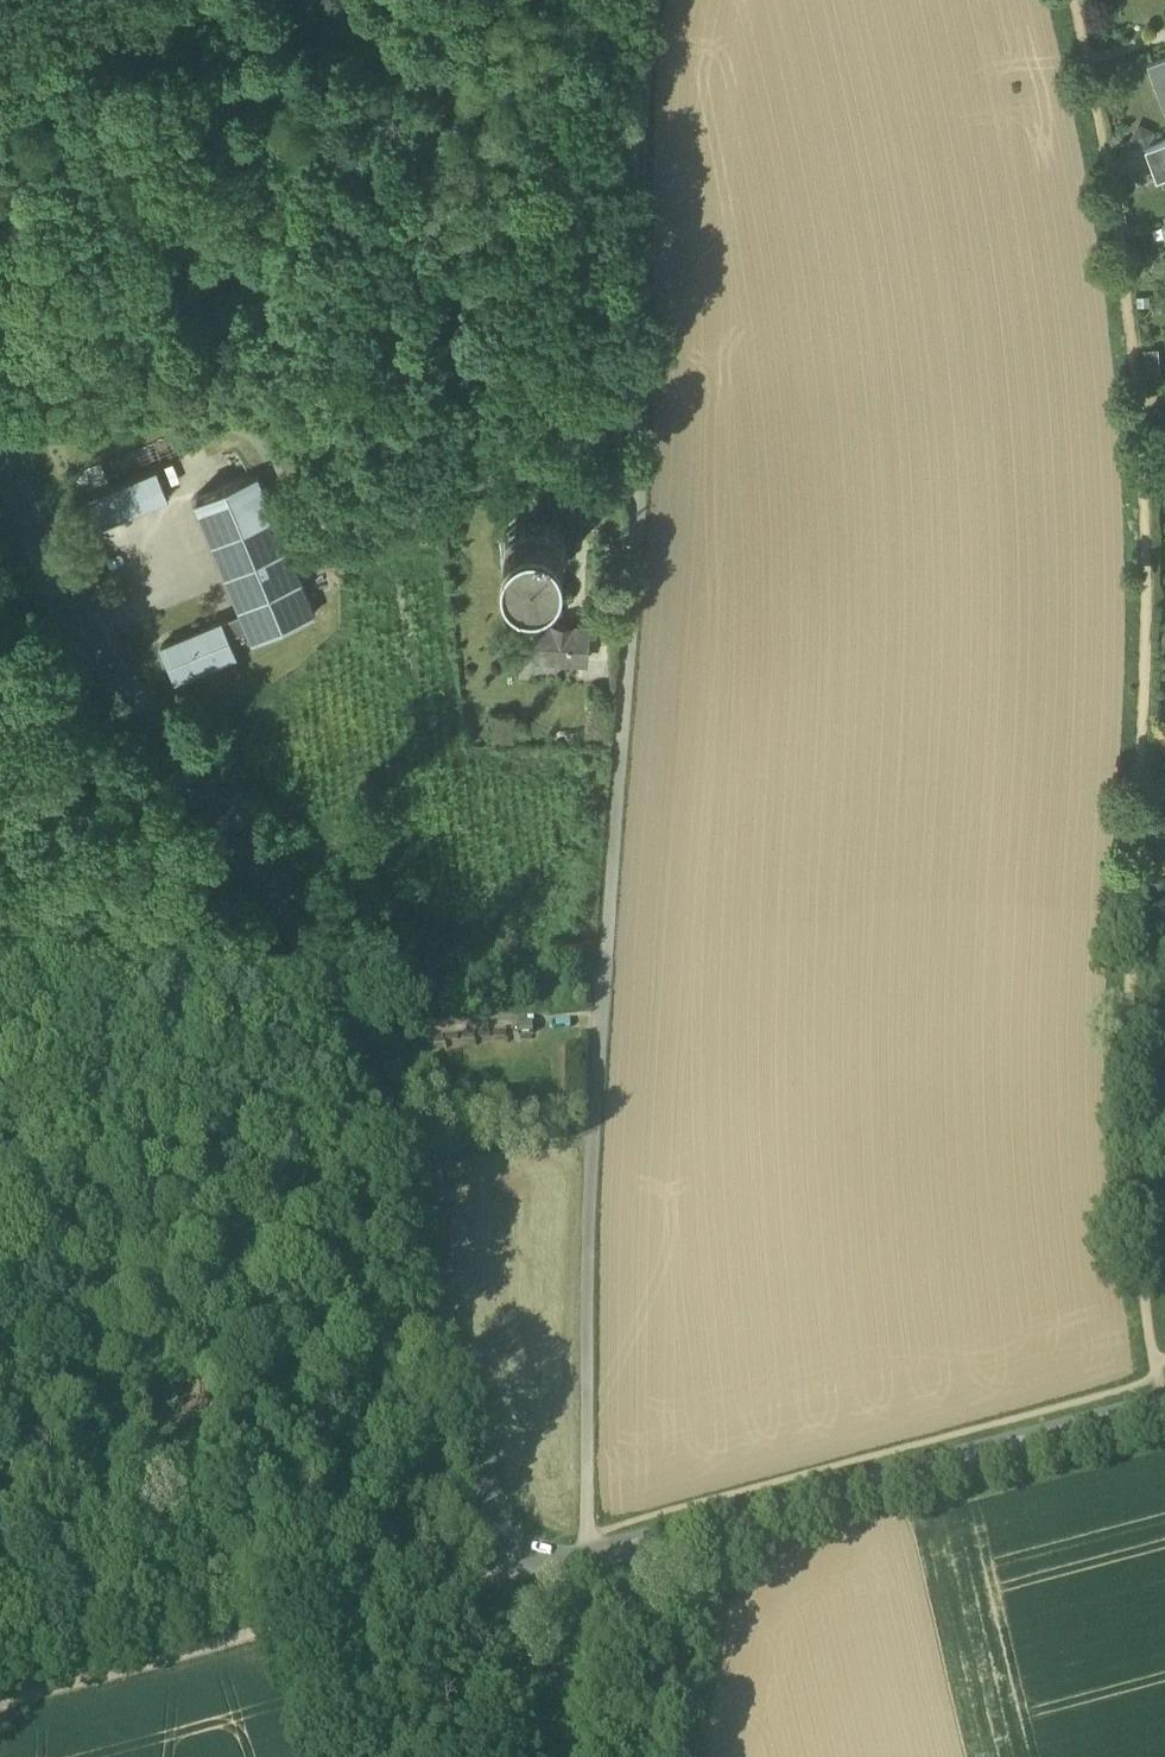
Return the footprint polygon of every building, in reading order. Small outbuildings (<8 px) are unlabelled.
[(1149,66),(1161,100),(1164,99),(1164,60),(1149,66)] [(1130,139),(1148,148),(1156,131),(1138,123),(1130,139)] [(1148,148),(1130,139),(1117,144),(1122,157),(1146,149),(1148,148)] [(1164,173),(1164,142),(1148,148),(1146,149),(1156,176),(1164,173)] [(1127,225),(1130,238),(1151,231),(1147,219),(1127,225)] [(70,505),(81,533),(169,497),(158,469),(70,505)] [(246,612),(224,621),(231,638),(253,629),(255,635),(316,610),(306,586),(260,470),(199,494),(245,610),(246,612)] [(549,575),(564,564),(571,546),(569,528),(558,513),(541,505),(522,507),(507,518),(500,535),(502,554),(513,569),(530,577),(549,575)] [(237,655),(231,638),(224,621),(223,620),(162,644),(176,679),(237,655)] [(534,656),(586,659),(588,626),(537,622),(534,656)] [(1156,737),(1164,752),(1164,731),(1156,737)]
